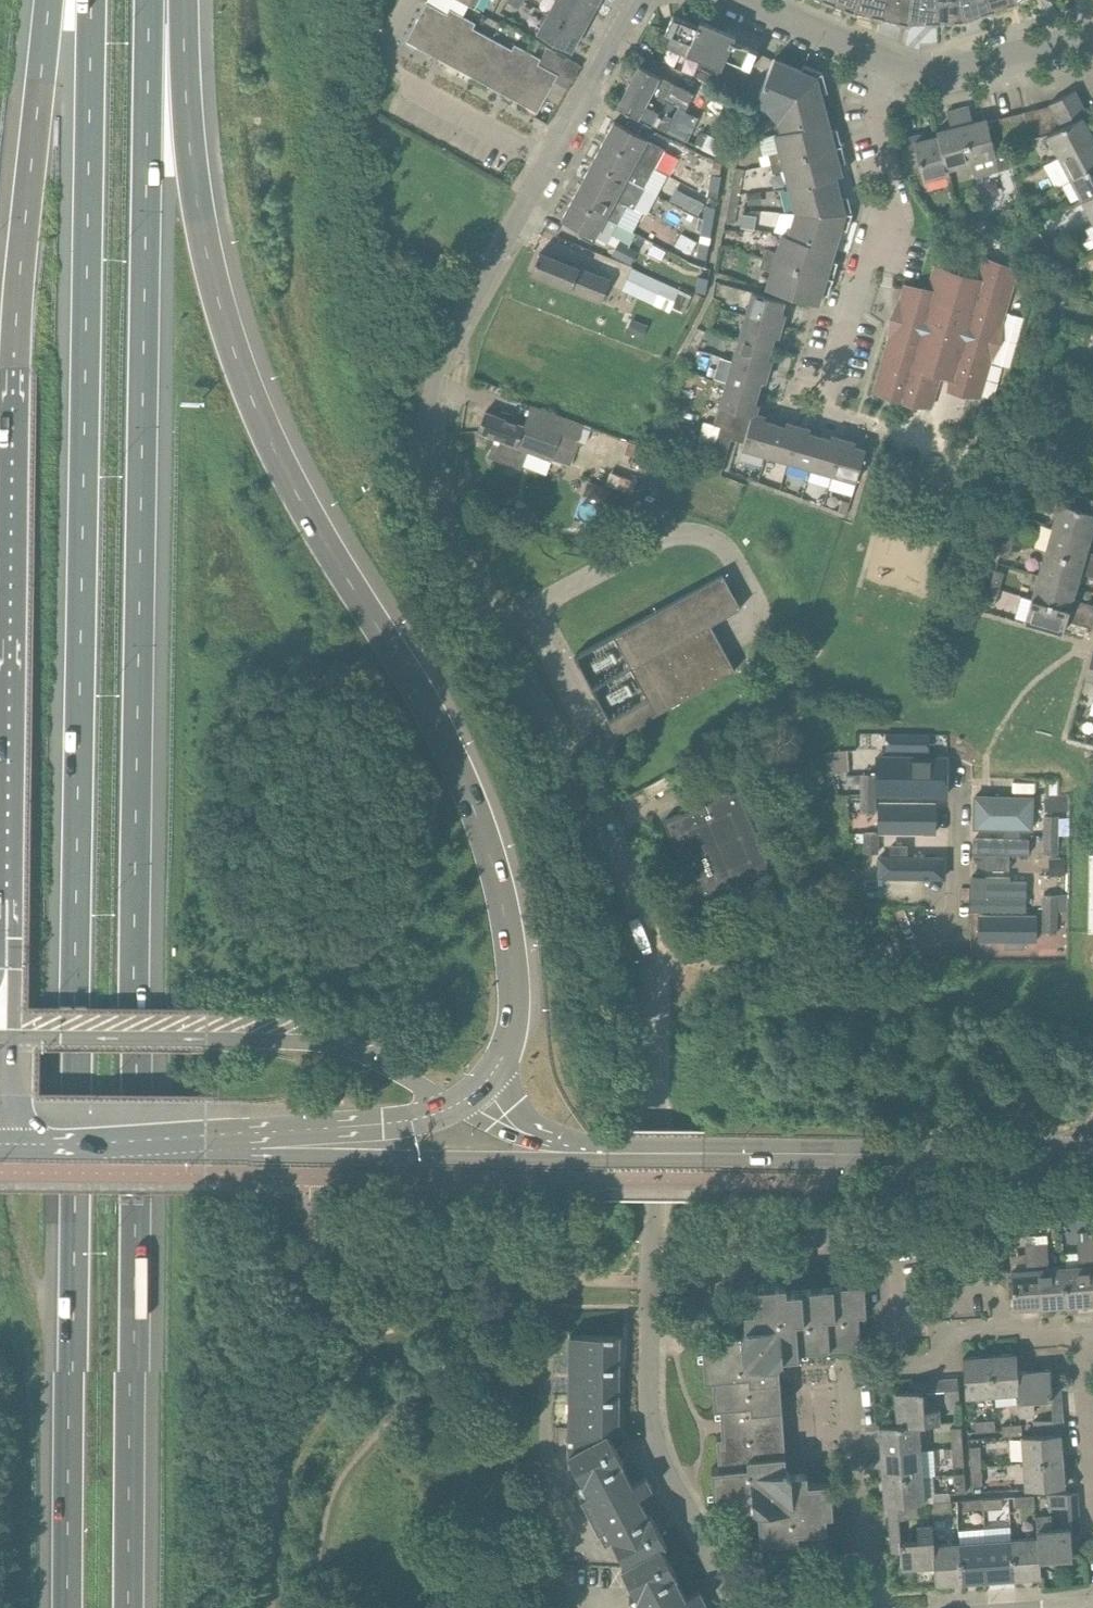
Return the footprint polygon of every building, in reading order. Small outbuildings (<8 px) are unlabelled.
[(475,9),(480,0),(457,0),(475,9)] [(519,9),(523,0),(508,0),(507,2),(519,9)] [(593,13),(569,0),(556,0),(548,15),(582,32),(593,13)] [(599,0),(569,0),(593,13),(599,0)] [(856,12),(860,0),(835,0),(833,5),(833,6),(834,5),(844,9),(844,10),(855,15),(856,12)] [(882,20),(887,0),(860,0),(856,12),(872,16),(872,17),(882,20)] [(909,26),(910,0),(887,0),(882,20),(883,20),(883,19),(899,23),(899,24),(909,26)] [(936,24),(936,0),(910,0),(909,26),(910,27),(911,24),(928,23),(928,24),(936,24)] [(967,23),(961,0),(936,0),(936,24),(940,23),(956,22),(956,23),(967,23)] [(993,13),(988,0),(961,0),(967,23),(968,23),(968,20),(983,15),(983,16),(993,13)] [(1020,4),(1018,0),(988,0),(993,13),(995,12),(994,11),(1009,7),(1010,7),(1020,4)] [(425,48),(441,57),(463,16),(451,10),(448,15),(427,3),(406,41),(423,51),(425,48)] [(571,52),(582,32),(548,15),(537,34),(571,52)] [(686,54),(704,61),(718,29),(701,21),(698,26),(673,15),(665,34),(690,44),(686,54)] [(455,68),(472,77),(493,39),(474,29),(477,24),(463,16),(441,57),(457,65),(455,68)] [(704,61),(711,64),(712,65),(716,56),(751,71),(759,52),(734,42),(736,36),(718,29),(704,61)] [(490,84),(506,92),(528,52),(514,44),(511,49),(493,39),(472,77),(489,87),(490,84)] [(528,52),(506,92),(522,101),(520,104),(538,113),(558,75),(537,64),(540,58),(528,52)] [(779,125),(826,113),(821,95),(828,93),(823,73),(804,65),(801,71),(775,59),(755,104),(768,109),(773,115),(778,122),(779,125)] [(639,118),(650,124),(672,83),(640,65),(617,107),(639,118)] [(1050,106),(1053,116),(1081,102),(1075,90),(1050,103),(1051,106),(1050,106)] [(1053,116),(1056,131),(1087,114),(1081,102),(1053,116)] [(995,149),(1006,146),(1000,118),(987,121),(987,119),(973,122),(969,106),(959,108),(973,164),(997,158),(995,149)] [(1056,131),(1053,116),(1050,106),(1038,109),(1044,137),(1047,136),(1056,131)] [(949,170),(973,164),(959,108),(947,111),(951,127),(936,131),(938,136),(948,176),(950,175),(949,170)] [(1032,140),(1044,137),(1038,109),(1025,112),(1032,140)] [(1019,143),(1032,140),(1025,112),(1012,115),(1019,143)] [(784,171),(788,188),(836,177),(842,175),(839,165),(846,163),(841,146),(837,130),(831,131),(826,113),(779,125),(781,133),(775,134),(780,152),(768,155),(771,165),(773,174),(784,171)] [(1092,140),(1092,136),(1088,127),(1092,125),(1092,124),(1087,114),(1056,131),(1047,136),(1058,159),(1092,140)] [(1006,146),(1019,143),(1012,115),(1000,118),(1006,146)] [(604,141),(637,159),(653,166),(663,146),(648,139),(615,121),(604,141)] [(924,182),(948,176),(938,136),(926,139),(924,133),(899,139),(906,167),(919,164),(924,182)] [(1070,180),(1092,168),(1092,140),(1058,159),(1070,180)] [(627,179),(637,159),(604,141),(593,161),(627,179)] [(616,198),(627,179),(593,161),(583,181),(616,198)] [(710,189),(721,190),(725,164),(716,161),(713,174),(710,189)] [(1092,197),(1092,168),(1070,180),(1082,203),(1092,197)] [(725,222),(735,224),(744,170),(735,169),(725,222)] [(847,230),(852,214),(848,197),(841,199),(839,188),(836,177),(788,188),(795,213),(790,231),(836,245),(841,229),(847,231),(847,230)] [(606,218),(616,198),(583,181),(572,201),(606,218)] [(1092,224),(1092,197),(1082,203),(1092,224)] [(595,238),(606,218),(572,201),(562,220),(595,238)] [(703,221),(715,222),(717,208),(704,207),(703,221)] [(701,235),(713,236),(715,222),(703,221),(701,235)] [(766,249),(763,259),(760,268),(771,272),(766,289),(818,305),(822,295),(828,296),(833,280),(838,263),(832,261),(836,245),(790,231),(788,237),(782,235),(777,253),(766,249)] [(696,256),(707,258),(709,244),(698,243),(696,256)] [(532,273),(602,303),(611,279),(581,268),(580,270),(540,253),(532,273)] [(873,390),(897,401),(906,403),(906,404),(931,407),(939,380),(949,381),(948,391),(955,393),(955,394),(980,397),(991,362),(996,351),(992,348),(995,336),(1001,336),(1002,324),(1017,272),(994,261),(994,262),(983,259),(977,279),(934,267),(928,289),(907,286),(898,315),(901,316),(898,326),(890,326),(873,390)] [(622,290),(671,312),(681,289),(632,268),(622,290)] [(697,290),(707,292),(710,279),(699,278),(697,290)] [(746,316),(782,326),(785,315),(781,313),(784,302),(753,293),(746,316)] [(706,310),(715,314),(721,302),(712,298),(706,310)] [(700,322),(709,327),(715,314),(706,310),(700,322)] [(739,338),(771,348),(774,337),(778,338),(782,326),(746,316),(739,338)] [(691,341),(699,345),(706,333),(697,328),(691,341)] [(732,361),(768,371),(772,360),(768,358),(771,348),(739,338),(732,361)] [(685,353),(693,357),(699,345),(691,341),(685,353)] [(726,384),(757,393),(761,382),(765,383),(768,371),(732,361),(726,384)] [(720,427),(718,435),(731,440),(744,443),(752,413),(756,414),(759,405),(754,403),(757,393),(726,384),(714,425),(720,427)] [(478,432),(547,458),(545,463),(561,469),(563,463),(569,465),(584,425),(533,406),(524,426),(486,412),(478,432)] [(742,449),(765,456),(775,424),(764,421),(765,417),(756,414),(752,413),(744,443),(742,449)] [(765,456),(788,462),(798,426),(786,423),(785,427),(775,424),(765,456)] [(788,462),(810,469),(820,437),(809,434),(810,430),(798,426),(788,462)] [(715,444),(729,448),(731,440),(718,435),(715,444)] [(810,469),(833,475),(843,439),(832,436),(830,440),(820,437),(810,469)] [(833,475),(856,482),(866,450),(854,447),(855,443),(843,439),(833,475)] [(713,453),(726,457),(729,448),(715,444),(713,453)] [(726,457),(713,453),(710,461),(724,465),(726,457)] [(724,465),(710,461),(708,470),(721,475),(724,465)] [(1091,537),(1092,531),(1092,498),(1079,493),(1075,507),(1060,503),(1053,526),(1091,537)] [(1004,539),(1014,542),(1019,526),(1009,523),(1004,539)] [(1046,551),(1089,564),(1092,553),(1087,552),(1091,537),(1053,526),(1046,551)] [(1000,556),(1009,559),(1014,542),(1004,539),(1000,556)] [(1039,574),(1077,585),(1080,574),(1086,575),(1089,564),(1046,551),(1039,574)] [(991,587),(1000,589),(1005,573),(995,570),(991,587)] [(1032,598),(1076,611),(1079,601),(1073,599),(1077,585),(1039,574),(1032,598)] [(620,735),(736,670),(711,624),(741,607),(723,575),(576,657),(620,735)] [(986,603),(995,606),(1000,589),(991,587),(986,603)] [(1063,635),(1063,634),(1067,621),(1072,623),(1076,611),(1032,598),(1025,624),(1063,635)] [(589,639),(584,629),(568,639),(573,648),(589,639)] [(877,795),(947,795),(947,773),(877,773),(877,795)] [(876,795),(876,775),(862,775),(861,795),(876,795)] [(697,900),(772,869),(739,789),(664,821),(697,900)] [(974,830),(1033,830),(1034,790),(974,789),(974,830)] [(876,814),(876,795),(861,795),(861,814),(876,814)] [(877,832),(936,833),(937,803),(877,802),(877,832)] [(1059,837),(1059,817),(1045,817),(1044,837),(1059,837)] [(863,855),(877,855),(877,834),(863,834),(863,855)] [(978,854),(1027,855),(1027,835),(978,835),(978,854)] [(1044,837),(1044,856),(1058,856),(1059,837),(1044,837)] [(946,845),(880,845),(880,878),(945,878),(946,845)] [(973,912),(1026,913),(1026,885),(973,884),(973,912)] [(1043,914),(1058,913),(1068,913),(1069,896),(1043,896),(1043,914)] [(1058,934),(1058,913),(1043,914),(1042,935),(1058,934)] [(1038,918),(971,918),(971,936),(1038,937),(1038,918)] [(1066,1306),(1092,1304),(1088,1241),(1077,1242),(1079,1265),(1064,1266),(1066,1306)] [(1041,1308),(1066,1306),(1064,1266),(1049,1267),(1048,1244),(1036,1245),(1041,1308)] [(1014,1309),(1041,1308),(1036,1245),(1025,1245),(1026,1269),(1012,1270),(1014,1309)] [(799,1351),(847,1348),(861,1347),(859,1317),(867,1316),(865,1285),(787,1291),(787,1283),(753,1286),(755,1309),(745,1309),(746,1324),(780,1322),(783,1358),(800,1357),(799,1351)] [(787,1472),(784,1423),(779,1362),(783,1358),(780,1322),(746,1324),(746,1326),(743,1330),(726,1332),(727,1342),(704,1343),(706,1376),(713,1376),(715,1407),(721,1406),(723,1436),(717,1436),(720,1468),(712,1468),(715,1502),(738,1500),(738,1510),(755,1509),(759,1512),(789,1511),(794,1507),(791,1476),(787,1472)] [(570,1366),(619,1367),(620,1335),(570,1334),(570,1366)] [(993,1396),(1018,1394),(1018,1373),(1017,1354),(990,1356),(993,1396)] [(966,1398),(993,1396),(990,1356),(963,1358),(966,1398)] [(570,1398),(619,1399),(619,1367),(570,1366),(570,1398)] [(1035,1414),(1034,1399),(1053,1398),(1051,1370),(1018,1373),(1018,1394),(1020,1415),(1035,1414)] [(946,1409),(960,1408),(958,1380),(944,1381),(946,1409)] [(898,1425),(920,1425),(941,1423),(940,1408),(924,1409),(923,1390),(895,1392),(898,1425)] [(569,1430),(609,1430),(619,1431),(619,1399),(570,1398),(569,1430)] [(1033,1421),(1034,1435),(1061,1433),(1063,1433),(1063,1419),(1033,1421)] [(976,1433),(995,1431),(995,1421),(975,1422),(976,1433)] [(881,1452),(922,1450),(920,1425),(898,1425),(879,1426),(881,1452)] [(1003,1430),(1003,1437),(1021,1436),(1023,1436),(1022,1425),(1002,1426),(1003,1430)] [(952,1448),(963,1448),(961,1428),(951,1429),(952,1448)] [(583,1481),(616,1466),(623,1462),(608,1434),(609,1430),(569,1430),(569,1454),(583,1481)] [(1034,1435),(1023,1436),(1021,1436),(1023,1462),(1062,1460),(1061,1433),(1034,1435)] [(971,1467),(981,1466),(980,1447),(970,1448),(971,1467)] [(954,1468),(964,1467),(963,1448),(952,1448),(954,1468)] [(883,1480),(924,1477),(922,1450),(881,1452),(883,1480)] [(1025,1490),(1064,1487),(1062,1460),(1023,1462),(1025,1490)] [(576,1485),(591,1514),(649,1483),(645,1477),(627,1486),(616,1466),(583,1481),(576,1485)] [(972,1486),(983,1486),(981,1466),(971,1467),(972,1486)] [(830,1563),(828,1532),(827,1516),(834,1516),(832,1483),(809,1484),(808,1474),(791,1476),(794,1507),(789,1511),(759,1512),(762,1560),(777,1559),(793,1558),(794,1573),(814,1572),(813,1564),(830,1563)] [(956,1494),(966,1493),(965,1474),(954,1475),(956,1494)] [(888,1506),(918,1504),(925,1503),(924,1477),(883,1480),(885,1506),(888,1506)] [(611,1536),(644,1519),(634,1498),(652,1489),(649,1483),(591,1514),(606,1543),(613,1539),(611,1536)] [(1049,1509),(1078,1507),(1077,1493),(1048,1495),(1049,1509)] [(1016,1508),(1035,1506),(1034,1496),(1015,1497),(1016,1508)] [(983,1510),(1003,1509),(1002,1498),(983,1500),(983,1510)] [(964,1511),(983,1510),(983,1500),(963,1501),(964,1511)] [(933,1514),(952,1512),(951,1502),(932,1503),(933,1514)] [(919,1518),(918,1504),(888,1506),(889,1520),(919,1518)] [(627,1565),(662,1547),(667,1545),(651,1515),(644,1519),(611,1536),(613,1539),(627,1565)] [(1037,1537),(1041,1559),(1074,1557),(1072,1529),(1052,1530),(1051,1516),(1036,1517),(1037,1537)] [(901,1568),(934,1566),(934,1544),(933,1524),(917,1525),(918,1539),(900,1540),(901,1568)] [(1042,1577),(1041,1559),(1037,1537),(1012,1539),(1014,1579),(1042,1577)] [(989,1581),(1014,1579),(1012,1539),(986,1541),(989,1581)] [(963,1582),(989,1581),(986,1541),(960,1543),(963,1582)] [(935,1584),(963,1582),(960,1543),(934,1544),(934,1566),(935,1584)] [(636,1595),(670,1579),(677,1576),(662,1547),(627,1565),(623,1567),(636,1595)] [(778,1574),(791,1573),(794,1573),(793,1558),(777,1559),(778,1574)] [(634,1607),(682,1607),(703,1597),(699,1590),(681,1600),(670,1579),(636,1595),(629,1599),(634,1607)] [(706,1602),(703,1597),(682,1607),(695,1607),(706,1602)]
